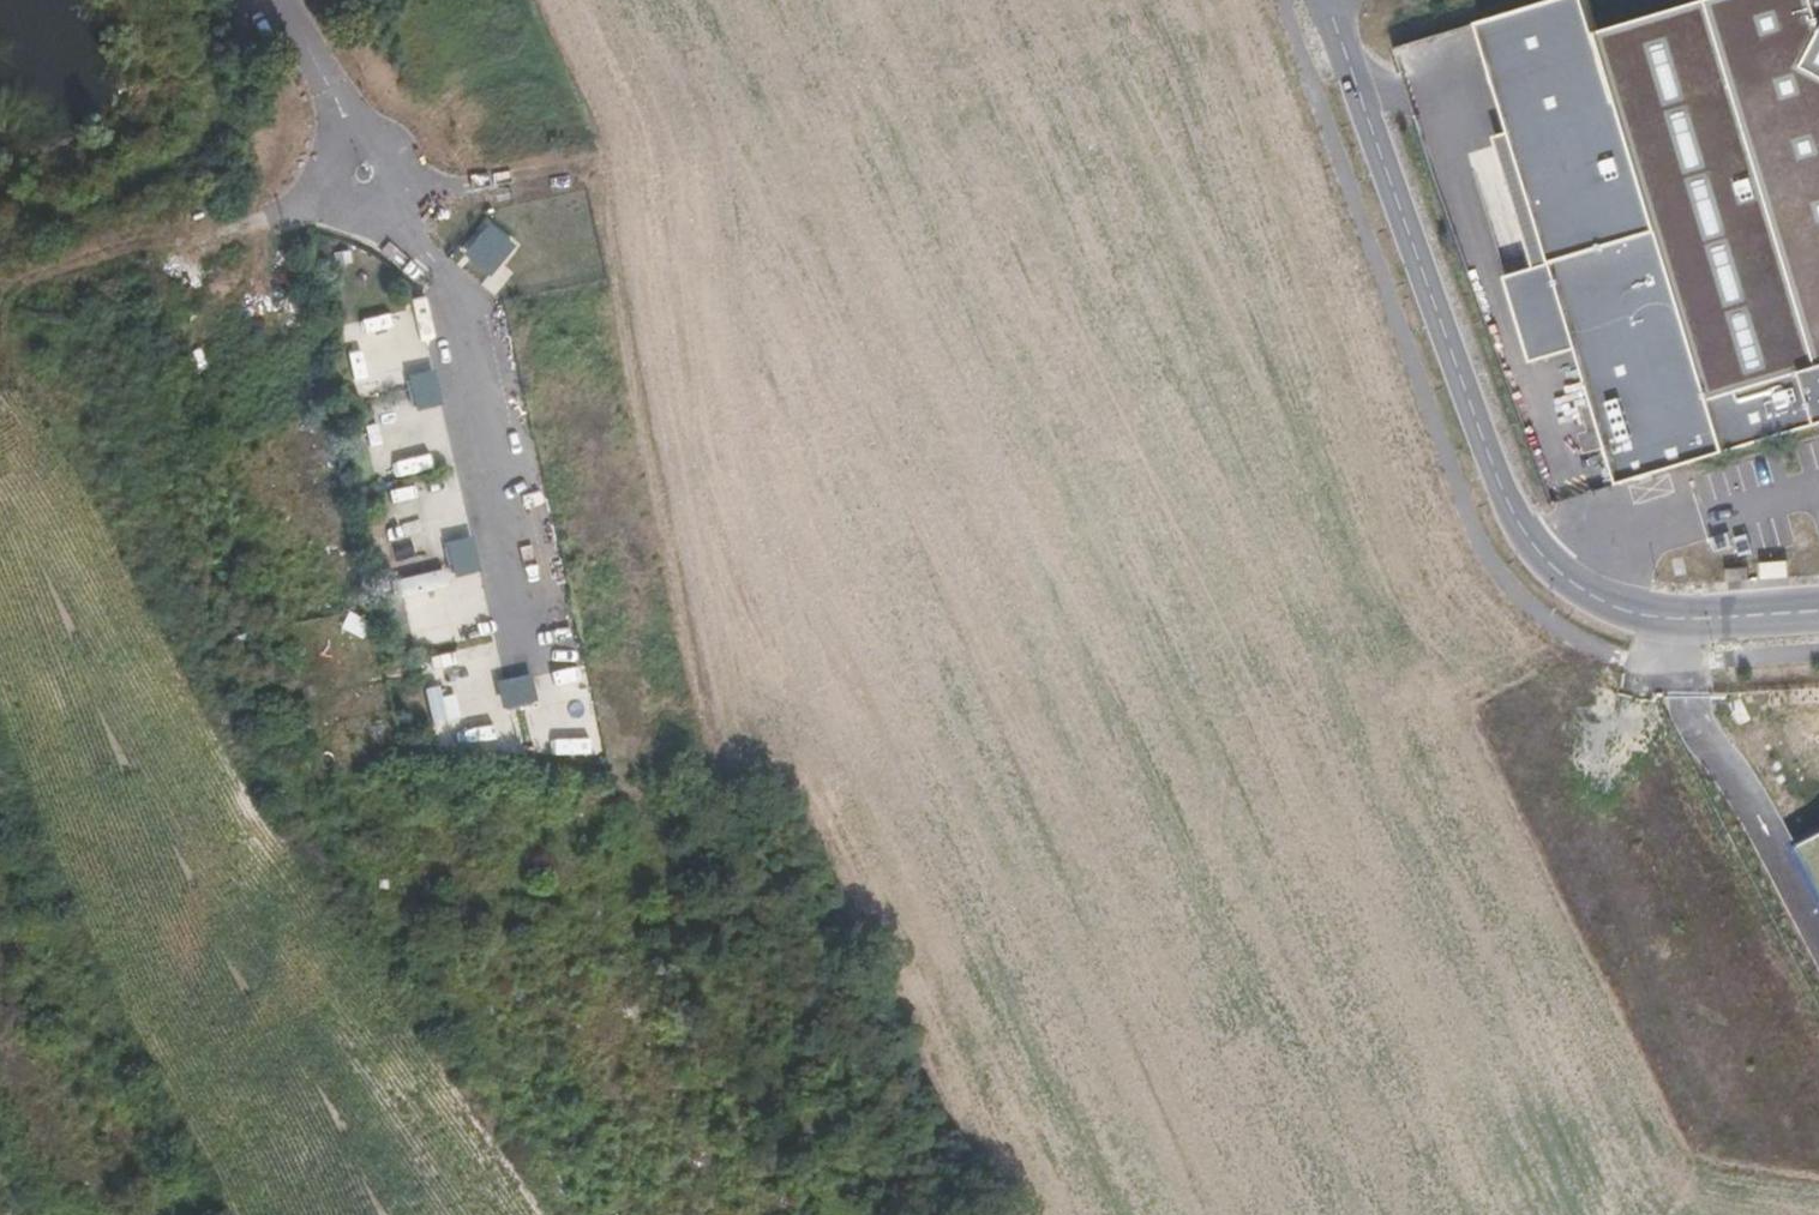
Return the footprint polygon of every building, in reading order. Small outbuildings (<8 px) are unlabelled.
[(1818,423),(1818,5),(1817,10),(1813,0),(1679,0),(1599,22),(1594,10),(1591,0),(1516,0),(1480,10),(1495,68),(1508,107),(1490,113),(1529,239),(1493,250),(1530,359),(1579,345),(1598,422),(1622,481),(1818,423)] [(491,233),(469,259),(491,277),(513,251),(491,233)] [(440,401),(433,371),(414,375),(415,381),(412,382),(414,391),(419,390),(423,405),(440,401)] [(478,569),(471,539),(454,543),(456,551),(453,552),(456,565),(459,564),(461,573),(478,569)] [(530,677),(498,684),(502,702),(511,700),(512,703),(525,699),(525,697),(534,695),(530,677)] [(1797,844),(1818,887),(1818,832),(1797,844)]
